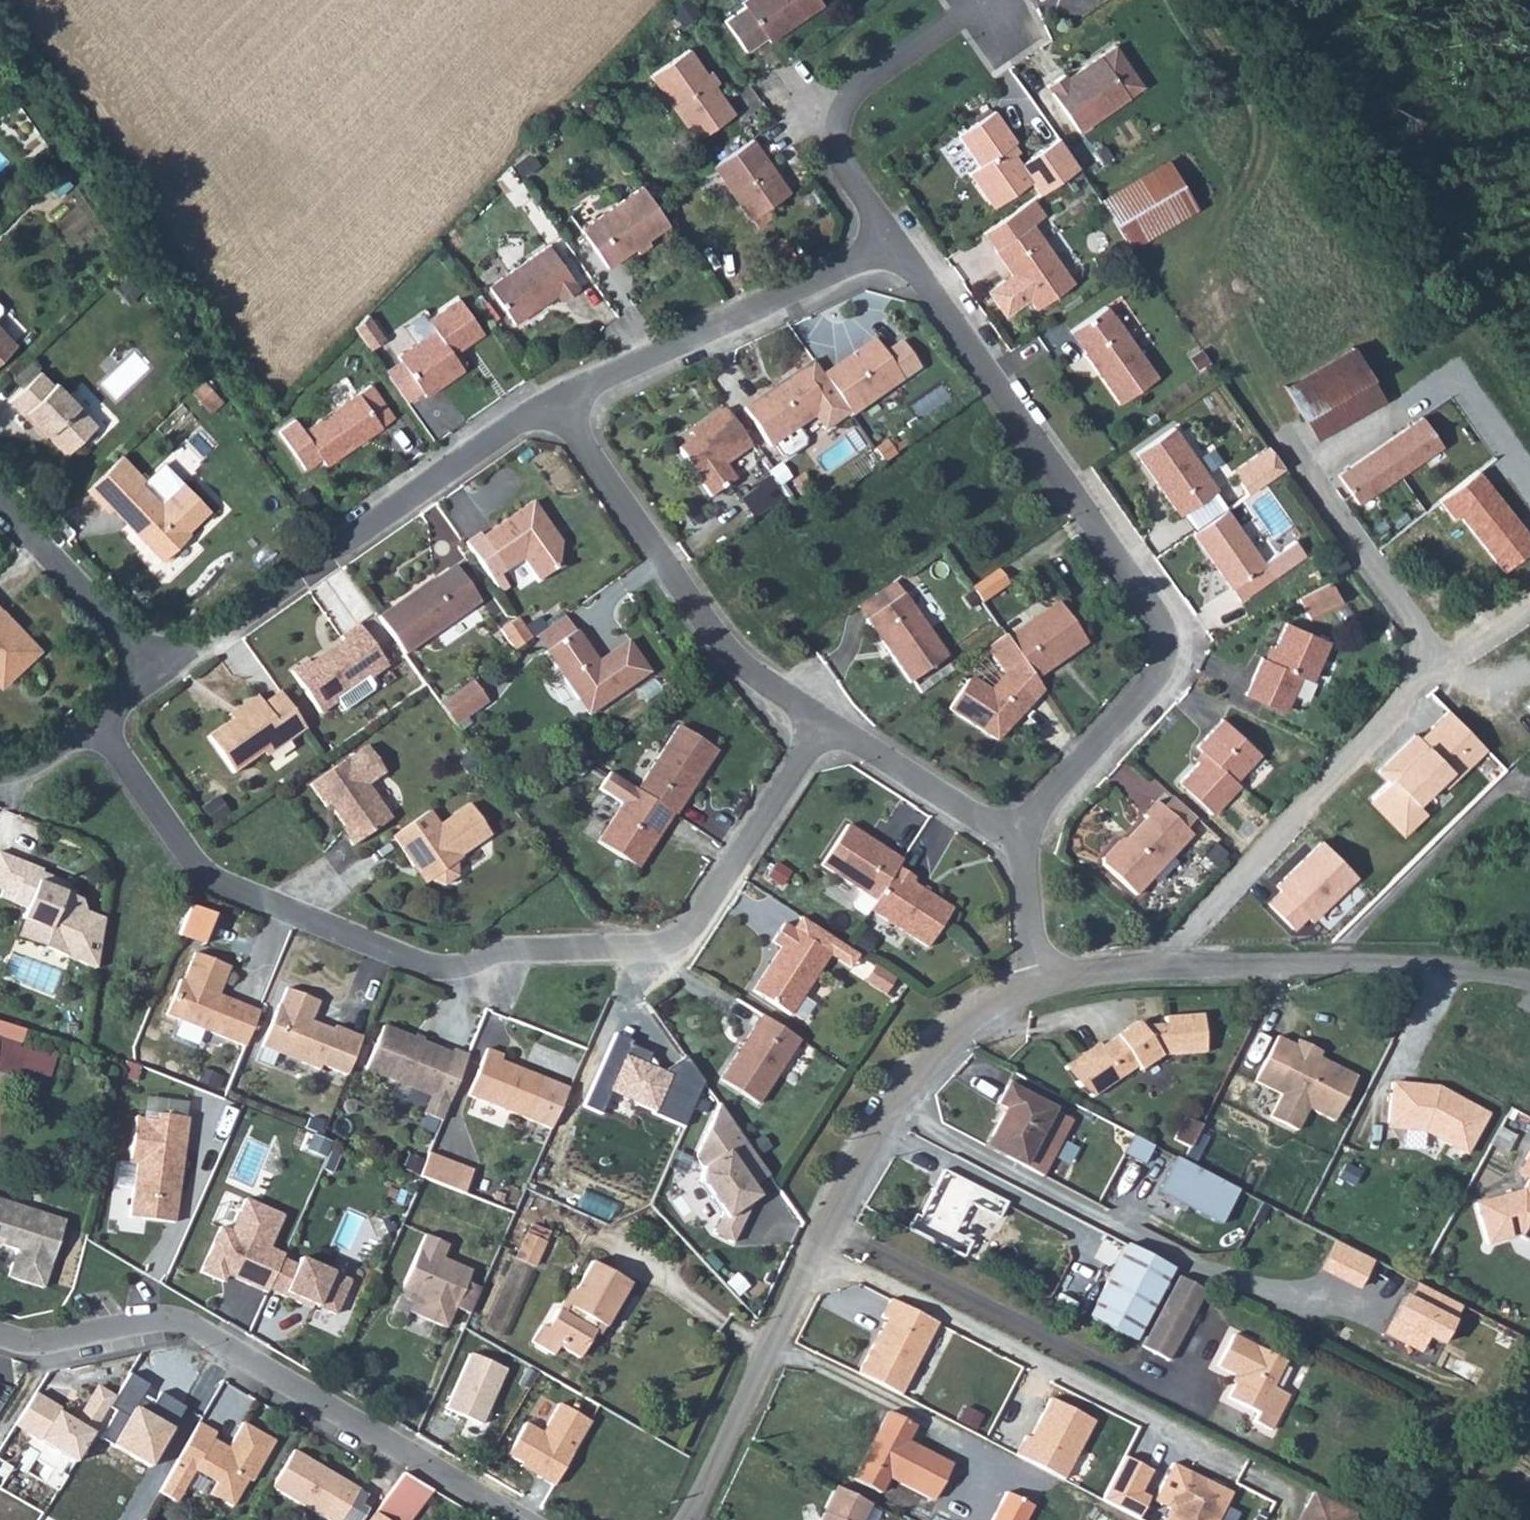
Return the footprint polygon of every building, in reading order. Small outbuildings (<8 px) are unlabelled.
[(818,0),(745,0),(741,3),(743,5),(724,19),(746,50),(766,36),(769,41),(822,5),(818,0)] [(1067,79),(1063,74),(1047,86),(1079,131),(1128,97),(1117,82),(1133,72),(1114,46),(1067,79)] [(733,114),(688,49),(651,76),(696,141),(733,114)] [(1015,142),(993,111),(958,135),(980,166),(969,173),(993,208),(1031,182),(1039,194),(1079,167),(1058,138),(1020,164),(1008,147),(1015,142)] [(750,220),(789,192),(752,139),(713,167),(750,220)] [(1196,208),(1169,162),(1102,202),(1129,247),(1196,208)] [(668,225),(642,186),(581,229),(607,268),(668,225)] [(1032,199),(1019,208),(1031,225),(1032,224),(1044,215),(1032,199)] [(1036,309),(1073,283),(1032,224),(1031,225),(1019,208),(983,232),(996,250),(995,250),(1011,274),(987,290),(1003,314),(1029,299),(1036,309)] [(578,288),(548,245),(488,287),(514,323),(556,294),(561,301),(578,288)] [(463,370),(460,366),(451,354),(457,350),(482,333),(458,299),(427,320),(435,330),(397,356),(400,360),(422,392),(425,396),(463,370)] [(1112,315),(1106,307),(1070,331),(1084,352),(1119,403),(1156,377),(1113,314),(1112,315)] [(384,339),(368,316),(355,329),(370,349),(384,339)] [(16,345),(0,328),(0,361),(16,345)] [(823,375),(851,416),(902,380),(874,340),(823,375)] [(1383,401),(1351,347),(1284,386),(1316,440),(1383,401)] [(457,350),(451,354),(460,366),(466,363),(457,350)] [(407,402),(422,392),(400,360),(384,370),(407,402)] [(826,408),(800,369),(743,410),(770,447),(826,408)] [(52,385),(40,372),(8,401),(33,427),(36,424),(66,455),(96,426),(55,383),(52,385)] [(215,394),(205,383),(194,394),(205,405),(215,394)] [(393,418),(370,385),(303,431),(294,419),(278,431),(304,469),(320,458),(325,465),(393,418)] [(750,446),(724,409),(697,428),(701,433),(677,449),(711,497),(735,480),(724,465),(750,446)] [(1420,417),(1380,445),(1400,475),(1442,444),(1420,417)] [(1217,490),(1173,427),(1136,453),(1180,516),(1217,490)] [(887,442),(875,450),(883,462),(896,454),(887,442)] [(1400,475),(1380,445),(1337,475),(1358,503),(1400,475)] [(1272,451),(1231,480),(1243,497),(1284,468),(1272,451)] [(105,471),(128,495),(113,510),(140,538),(144,535),(151,543),(147,546),(162,561),(190,534),(188,532),(210,511),(183,483),(161,503),(141,483),(145,480),(122,456),(105,471)] [(1439,500),(1454,519),(1459,515),(1501,570),(1529,549),(1529,538),(1479,470),(1439,500)] [(128,495),(105,471),(90,486),(113,510),(128,495)] [(782,497),(770,479),(742,500),(754,517),(782,497)] [(298,501),(306,513),(317,504),(309,493),(298,501)] [(553,533),(532,503),(481,538),(479,534),(465,543),(497,589),(506,583),(500,574),(522,559),(538,582),(556,569),(561,544),(552,543),(548,537),(553,533)] [(326,507),(312,517),(318,526),(333,515),(326,507)] [(1239,601),(1305,555),(1294,540),(1262,562),(1225,509),(1192,533),(1239,601)] [(432,582),(430,580),(378,618),(403,655),(479,602),(454,566),(432,582)] [(972,588),(981,602),(1008,584),(998,570),(972,588)] [(1308,619),(1342,601),(1331,579),(1297,597),(1308,619)] [(857,607),(867,620),(904,594),(894,581),(857,607)] [(947,657),(904,594),(867,620),(910,683),(947,657)] [(1007,639),(1035,680),(1086,643),(1058,603),(1007,639)] [(39,650),(7,617),(0,610),(0,680),(5,675),(9,679),(39,650)] [(545,652),(574,632),(563,616),(534,637),(545,652)] [(517,619),(500,630),(514,651),(531,640),(517,619)] [(1269,661),(1261,657),(1245,694),(1284,712),(1300,675),(1312,680),(1328,641),(1286,622),(1269,661)] [(309,664),(306,661),(290,672),(319,714),(336,703),(333,699),(366,676),(369,679),(387,667),(357,625),(339,638),(342,641),(332,648),(332,653),(327,656),(325,653),(309,664)] [(544,653),(577,700),(592,690),(602,705),(648,673),(627,642),(605,657),(609,662),(601,668),(575,631),(574,632),(545,652),(544,653)] [(972,679),(968,680),(948,710),(997,741),(1033,702),(1004,676),(990,691),(972,679)] [(487,703),(471,681),(438,704),(454,726),(487,703)] [(588,715),(602,705),(592,690),(577,700),(588,715)] [(262,753),(265,757),(305,730),(279,692),(261,704),(255,696),(236,710),(240,715),(207,737),(233,773),(262,753)] [(1419,730),(1379,767),(1392,780),(1373,799),(1407,834),(1431,809),(1424,802),(1444,782),(1449,786),(1491,745),(1451,705),(1424,734),(1419,730)] [(1196,746),(1205,755),(1179,783),(1212,813),(1239,784),(1234,781),(1259,754),(1222,719),(1196,746)] [(716,751),(678,726),(637,790),(673,814),(675,815),(716,751)] [(365,746),(348,759),(347,758),(309,785),(326,808),(332,803),(335,807),(334,814),(342,826),(339,828),(352,846),(391,819),(367,785),(385,773),(365,746)] [(481,770),(472,758),(462,767),(470,778),(481,770)] [(1237,778),(1247,790),(1270,770),(1260,758),(1237,778)] [(637,790),(609,773),(599,789),(622,804),(597,842),(638,868),(673,814),(637,790)] [(1126,841),(1120,841),(1103,859),(1103,866),(1136,896),(1191,836),(1155,802),(1143,816),(1146,819),(1126,841)] [(469,805),(438,826),(428,811),(391,837),(413,867),(416,865),(427,882),(430,881),(443,886),(456,877),(456,862),(461,858),(460,856),(490,835),(469,805)] [(847,825),(821,866),(861,891),(854,902),(855,908),(866,915),(870,910),(876,900),(897,868),(902,861),(847,825)] [(1324,833),(1278,877),(1284,885),(1269,899),(1296,925),(1309,913),(1316,919),(1365,876),(1324,833)] [(81,900),(65,893),(69,884),(27,868),(28,865),(0,854),(0,890),(2,891),(0,896),(0,898),(26,908),(22,919),(24,920),(43,928),(46,936),(42,947),(102,972),(106,920),(86,912),(81,900)] [(876,900),(870,910),(927,947),(952,909),(910,883),(914,878),(897,868),(876,900)] [(772,942),(781,948),(753,992),(790,1015),(830,954),(855,970),(863,954),(806,916),(794,931),(783,924),(772,942)] [(43,928),(24,920),(17,937),(42,947),(46,936),(43,928)] [(229,967),(194,954),(183,982),(180,981),(166,1015),(245,1047),(259,1012),(229,1000),(227,1004),(219,1001),(218,996),(229,967)] [(894,979),(875,967),(866,982),(885,993),(894,979)] [(347,1076),(362,1038),(334,1027),(333,1031),(321,1026),(316,1028),(309,1026),(319,1002),(286,989),(280,1005),(278,1005),(261,1047),(278,1054),(285,1051),(303,1058),(301,1063),(319,1070),(321,1065),(347,1076)] [(1099,1043),(1066,1064),(1076,1082),(1093,1097),(1137,1067),(1139,1071),(1161,1056),(1205,1053),(1202,1015),(1164,1018),(1165,1025),(1141,1027),(1139,1025),(1129,1032),(1127,1029),(1101,1047),(1099,1043)] [(720,1080),(758,1105),(799,1041),(761,1016),(720,1080)] [(466,1061),(382,1027),(366,1070),(431,1096),(423,1115),(441,1122),(466,1061)] [(616,1034),(583,1107),(601,1115),(611,1092),(685,1125),(704,1083),(684,1057),(665,1072),(656,1067),(651,1056),(629,1046),(631,1041),(616,1034)] [(1295,1046),(1277,1037),(1254,1082),(1281,1095),(1270,1117),(1296,1131),(1308,1109),(1333,1122),(1356,1077),(1309,1053),(1312,1047),(1297,1040),(1295,1046)] [(502,1056),(486,1049),(468,1095),(552,1127),(569,1088),(500,1061),(502,1056)] [(223,1078),(203,1070),(198,1082),(218,1090),(223,1078)] [(1416,1086),(1391,1083),(1388,1124),(1404,1125),(1403,1128),(1424,1130),(1446,1142),(1445,1144),(1465,1155),(1487,1115),(1437,1088),(1436,1092),(1415,1090),(1416,1086)] [(997,1104),(1005,1109),(985,1146),(1043,1176),(1072,1121),(1007,1086),(997,1104)] [(719,1104),(697,1156),(702,1165),(700,1178),(721,1212),(711,1232),(733,1243),(758,1194),(753,1183),(769,1174),(719,1104)] [(157,1121),(134,1118),(129,1163),(136,1164),(130,1218),(174,1223),(177,1202),(171,1201),(172,1191),(178,1191),(188,1118),(157,1114),(157,1121)] [(1185,1118),(1174,1140),(1190,1148),(1201,1126),(1185,1118)] [(761,1137),(750,1145),(758,1156),(770,1148),(761,1137)] [(1172,1212),(1167,1223),(1176,1227),(1182,1216),(1195,1224),(1218,1180),(1172,1155),(1149,1199),(1172,1212)] [(977,1188),(943,1171),(919,1218),(953,1235),(977,1188)] [(1524,1190),(1475,1203),(1487,1246),(1519,1236),(1529,1242),(1529,1179),(1524,1190)] [(0,1200),(0,1245),(16,1250),(7,1277),(43,1288),(64,1220),(0,1200)] [(268,1290),(279,1264),(281,1260),(266,1253),(280,1221),(243,1204),(228,1237),(218,1232),(200,1272),(223,1282),(229,1269),(249,1278),(246,1284),(266,1293),(268,1290)] [(533,1222),(516,1255),(536,1265),(552,1232),(533,1222)] [(448,1245),(425,1235),(401,1290),(415,1296),(408,1312),(446,1329),(455,1308),(469,1315),(481,1289),(466,1282),(471,1271),(442,1258),(448,1245)] [(1335,1243),(1321,1270),(1357,1288),(1371,1262),(1335,1243)] [(1088,1316),(1134,1341),(1171,1269),(1126,1245),(1088,1316)] [(279,1264),(268,1290),(301,1305),(302,1300),(335,1315),(350,1281),(300,1259),(294,1270),(279,1264)] [(630,1284),(591,1262),(562,1314),(556,1311),(546,1329),(540,1325),(530,1342),(552,1355),(558,1347),(579,1359),(598,1325),(604,1328),(630,1284)] [(1192,1315),(1205,1290),(1179,1277),(1165,1301),(1192,1315)] [(1459,1307),(1423,1288),(1415,1304),(1404,1298),(1387,1331),(1421,1348),(1426,1337),(1440,1344),(1459,1307)] [(859,1373),(900,1395),(937,1323),(891,1299),(881,1318),(886,1320),(880,1332),(881,1339),(877,1347),(874,1345),(859,1373)] [(1168,1361),(1192,1315),(1165,1301),(1141,1347),(1168,1361)] [(1233,1335),(1217,1367),(1239,1377),(1228,1398),(1258,1413),(1253,1422),(1271,1431),(1289,1396),(1272,1387),(1285,1361),(1233,1335)] [(506,1371),(470,1355),(448,1408),(484,1423),(506,1371)] [(184,1409),(161,1395),(153,1408),(141,1400),(149,1386),(130,1374),(115,1397),(110,1406),(119,1411),(101,1441),(147,1469),(184,1409)] [(110,1406),(115,1397),(98,1387),(76,1423),(59,1413),(61,1408),(37,1393),(16,1427),(75,1462),(110,1406)] [(1094,1423),(1051,1402),(1032,1439),(1027,1436),(1017,1456),(1066,1480),(1094,1423)] [(526,1424),(508,1456),(521,1463),(519,1467),(553,1487),(591,1422),(558,1403),(541,1433),(526,1424)] [(888,1412),(875,1436),(881,1439),(877,1447),(871,1444),(853,1479),(880,1493),(888,1478),(932,1501),(951,1465),(906,1442),(915,1426),(888,1412)] [(242,1423),(228,1448),(230,1455),(223,1457),(207,1448),(216,1433),(198,1423),(172,1469),(189,1479),(194,1471),(216,1483),(209,1494),(232,1507),(247,1480),(251,1482),(274,1441),(242,1423)] [(293,1451),(271,1488),(326,1519),(341,1519),(359,1490),(293,1451)] [(1188,1472),(1180,1487),(1185,1489),(1175,1509),(1171,1506),(1164,1519),(1218,1519),(1231,1493),(1188,1472)] [(873,1505),(837,1485),(821,1519),(866,1519),(873,1505)] [(1175,1509),(1185,1489),(1180,1487),(1171,1506),(1175,1509)] [(1313,1492),(1305,1507),(1309,1509),(1303,1519),(1352,1519),(1355,1514),(1313,1492)] [(993,1519),(1029,1519),(1035,1508),(1007,1493),(993,1519)] [(1309,1509),(1305,1507),(1298,1519),(1303,1519),(1309,1509)]
